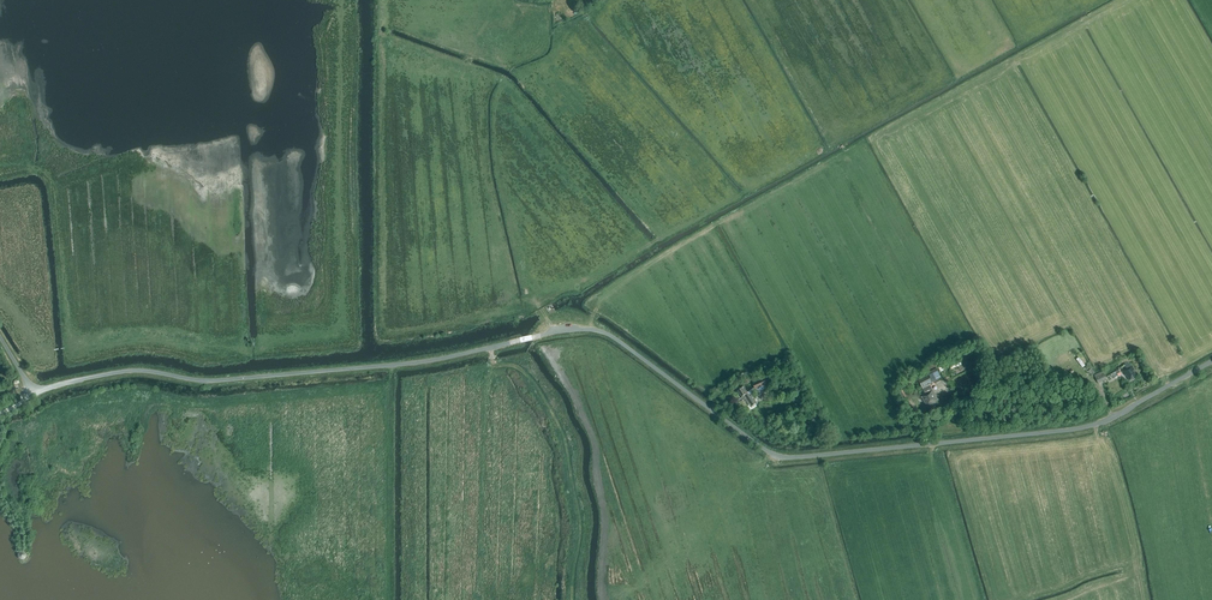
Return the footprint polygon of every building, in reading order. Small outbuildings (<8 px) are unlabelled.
[(1133,366),(1132,367),(1129,362),(1125,365),(1127,369),(1123,371),(1125,376),(1126,375),(1130,381),(1137,377),(1134,371),(1135,371),(1133,366)] [(936,406),(938,405),(937,402),(932,392),(929,387),(932,385),(931,384),(941,379),(936,370),(938,369),(935,364),(926,369),(929,375),(919,380),(926,394),(925,395),(925,396),(921,398),(926,407),(927,407),(930,413),(936,409),(935,407),(936,407),(936,406)] [(1107,379),(1103,371),(1094,375),(1098,383),(1107,379)] [(773,383),(770,375),(752,382),(755,390),(773,383)] [(733,399),(737,406),(743,402),(742,401),(745,399),(749,406),(751,405),(752,407),(756,404),(753,398),(754,398),(747,386),(739,391),(742,397),(741,398),(739,396),(733,399)] [(896,389),(903,401),(907,398),(900,386),(896,389)] [(24,550),(21,550),(18,553),(18,556),(21,559),(25,559),(27,556),(27,552),(24,550)]
